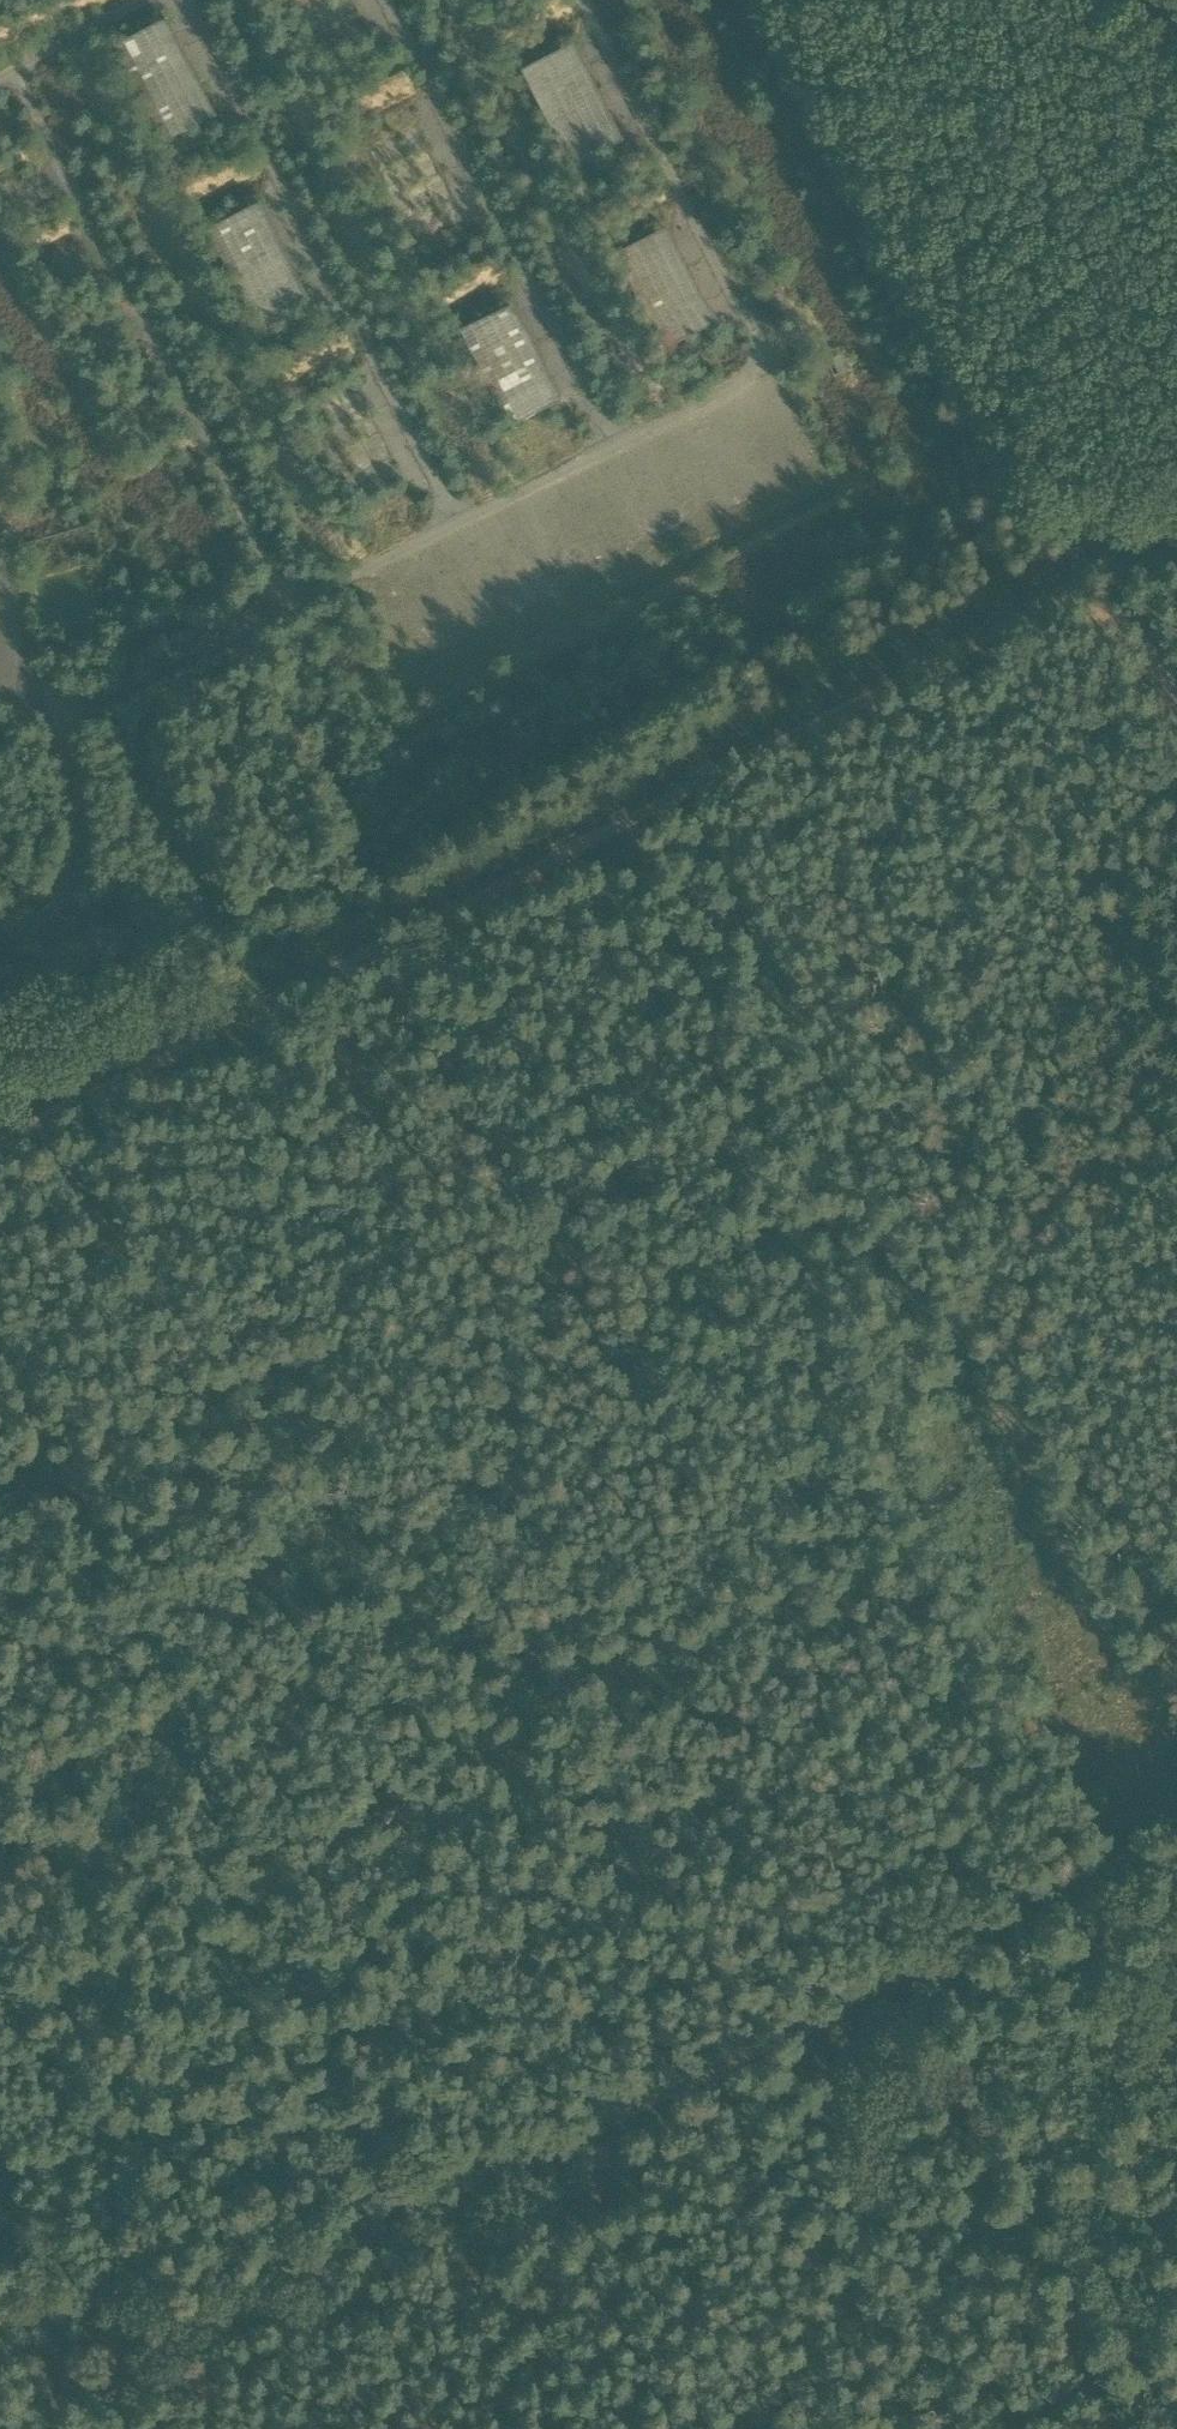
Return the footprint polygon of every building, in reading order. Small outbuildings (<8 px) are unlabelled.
[(113,45),(161,140),(216,113),(168,17),(156,23),(113,45)] [(520,69),(568,167),(627,137),(579,40),(520,69)] [(204,227),(253,324),(308,297),(259,200),(204,227)] [(616,262),(663,355),(722,326),(675,233),(616,262)] [(461,340),(508,433),(562,406),(515,313),(461,340)]
